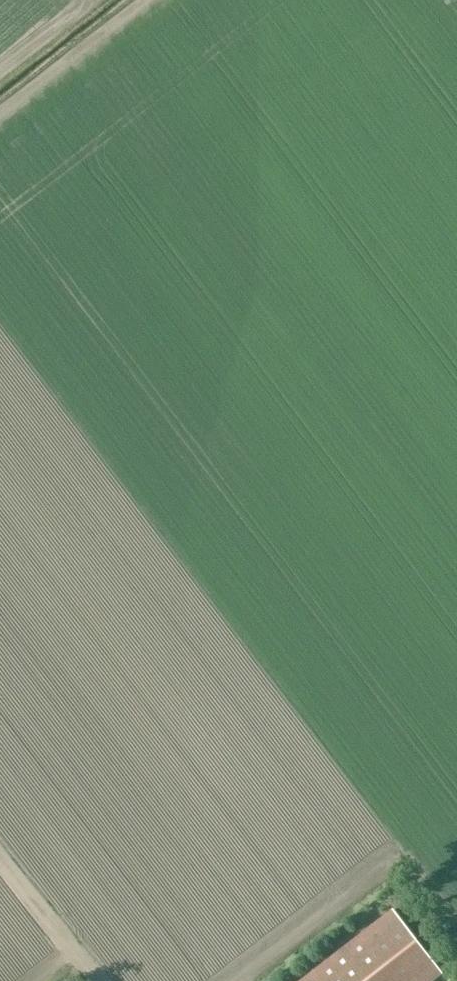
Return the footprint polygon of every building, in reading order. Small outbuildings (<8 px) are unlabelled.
[(301,980),(433,980),(442,974),(392,910),(361,935),(301,980)]
